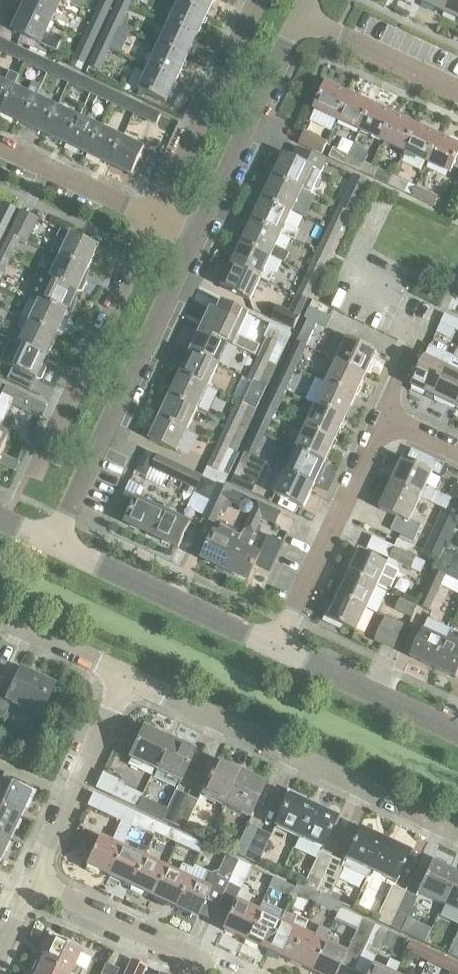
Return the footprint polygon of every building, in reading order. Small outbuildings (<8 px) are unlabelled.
[(24,10),(51,23),(62,1),(60,0),(29,0),(24,10)] [(94,16),(104,21),(114,0),(102,0),(94,16)] [(180,3),(207,16),(215,0),(181,0),(180,3)] [(444,14),(450,0),(423,0),(422,3),(444,14)] [(457,20),(457,0),(450,0),(444,14),(457,20)] [(120,2),(110,23),(120,28),(130,6),(120,2)] [(180,3),(170,25),(197,37),(207,16),(180,3)] [(51,23),(24,10),(14,32),(57,53),(62,42),(46,35),(51,23)] [(94,16),(84,38),(94,43),(104,21),(94,16)] [(110,23),(100,45),(110,50),(120,28),(110,23)] [(170,25),(160,47),(187,59),(197,37),(170,25)] [(94,43),(84,38),(74,61),(84,65),(94,43)] [(110,50),(100,45),(89,68),(99,72),(110,50)] [(160,47),(150,68),(177,81),(187,59),(160,47)] [(177,81),(150,68),(139,91),(167,103),(177,81)] [(15,88),(20,77),(11,73),(5,84),(0,81),(0,115),(2,116),(15,88)] [(27,94),(15,88),(2,116),(24,125),(36,98),(42,85),(34,81),(31,85),(27,94)] [(315,111),(338,122),(350,95),(327,85),(315,111)] [(338,122),(361,132),(374,104),(372,105),(350,95),(338,122)] [(24,125),(45,136),(58,108),(36,98),(24,125)] [(361,132),(383,143),(395,116),(387,112),(387,108),(376,103),(374,104),(361,132)] [(45,136),(67,146),(80,118),(58,108),(45,136)] [(383,143),(405,153),(418,127),(395,116),(383,143)] [(67,146),(89,156),(102,129),(80,118),(67,146)] [(405,153),(428,164),(440,137),(418,127),(405,153)] [(89,156),(111,166),(123,139),(102,129),(89,156)] [(305,133),(300,144),(322,155),(328,144),(305,133)] [(428,164),(451,174),(457,159),(457,141),(452,138),(449,141),(440,137),(428,164)] [(123,139),(111,166),(133,177),(146,149),(123,139)] [(330,159),(345,165),(350,154),(335,148),(330,159)] [(285,155),(274,177),(303,191),(311,195),(327,162),(300,150),(295,159),(285,155)] [(350,154),(345,165),(361,173),(366,162),(350,154)] [(375,179),(390,187),(394,177),(379,170),(375,179)] [(274,177),(263,200),(292,213),(303,191),(274,177)] [(394,177),(390,187),(405,194),(410,185),(394,177)] [(350,186),(339,208),(349,213),(360,190),(350,186)] [(413,198),(436,208),(441,197),(418,187),(413,198)] [(257,214),(253,222),(282,235),(293,241),(299,229),(287,224),(292,213),(263,200),(262,201),(258,203),(255,210),(257,214)] [(0,217),(0,230),(6,233),(17,209),(7,204),(0,217)] [(339,208),(329,231),(339,235),(349,213),(339,208)] [(11,235),(22,240),(28,243),(39,219),(22,211),(11,235)] [(242,244),(271,257),(283,263),(288,251),(277,245),(282,235),(253,222),(242,244)] [(68,244),(62,256),(89,269),(99,247),(62,229),(57,239),(68,244)] [(329,231),(319,252),(329,257),(339,235),(329,231)] [(11,235),(1,255),(12,260),(22,240),(11,235)] [(232,265),(261,279),(270,284),(276,273),(266,268),(271,257),(242,244),(232,265)] [(319,252),(308,274),(318,279),(329,257),(319,252)] [(0,257),(0,281),(2,282),(12,260),(1,255),(0,257)] [(62,256),(51,278),(79,291),(78,292),(83,292),(87,283),(84,279),(89,269),(62,256)] [(261,279),(232,265),(221,288),(250,302),(261,279)] [(30,296),(41,301),(68,313),(68,314),(73,314),(77,305),(74,301),(78,292),(79,291),(51,278),(51,279),(40,274),(30,296)] [(308,274),(298,296),(308,301),(318,279),(308,274)] [(298,296),(291,311),(301,315),(308,301),(298,296)] [(64,323),(68,314),(68,313),(41,301),(31,323),(58,336),(63,336),(67,327),(64,323)] [(212,309),(201,331),(228,344),(256,357),(261,346),(239,336),(249,314),(223,302),(218,312),(212,309)] [(301,315),(291,311),(279,305),(273,318),(295,328),(301,315)] [(308,321),(298,342),(307,347),(317,325),(327,329),(332,318),(310,308),(305,319),(308,321)] [(457,332),(457,321),(445,315),(441,324),(457,332)] [(20,345),(48,358),(58,336),(31,323),(23,319),(19,328),(26,332),(20,345)] [(265,337),(268,339),(287,348),(293,335),(271,324),(265,337)] [(201,331),(191,353),(218,366),(228,344),(201,331)] [(268,339),(259,358),(271,364),(278,367),(287,348),(268,339)] [(348,339),(338,362),(367,375),(378,353),(348,339)] [(44,366),(48,358),(20,345),(11,341),(1,363),(37,380),(38,379),(42,380),(47,369),(44,366)] [(298,342),(287,365),(296,369),(307,347),(298,342)] [(453,357),(431,346),(412,387),(434,397),(448,368),(453,357)] [(191,353),(181,375),(208,388),(218,366),(191,353)] [(259,358),(249,380),(268,389),(278,367),(271,364),(259,358)] [(338,362),(327,384),(357,397),(367,375),(338,362)] [(287,365),(277,387),(286,391),(296,369),(287,365)] [(443,406),(447,403),(456,408),(457,404),(457,373),(448,368),(434,397),(435,398),(436,402),(443,406)] [(181,375),(171,397),(198,409),(208,388),(181,375)] [(249,380),(239,402),(251,408),(258,411),(268,389),(249,380)] [(327,384),(317,406),(346,420),(357,397),(327,384)] [(7,387),(1,400),(13,405),(23,410),(29,397),(7,387)] [(277,387),(267,409),(276,413),(286,391),(277,387)] [(29,397),(23,410),(41,418),(47,406),(29,397)] [(171,397),(161,418),(188,431),(198,409),(171,397)] [(11,435),(2,430),(13,405),(1,400),(0,401),(0,459),(11,435)] [(239,402),(229,424),(240,429),(248,432),(258,411),(251,408),(239,402)] [(317,406),(307,428),(336,442),(346,420),(317,406)] [(267,409),(256,431),(265,436),(276,413),(267,409)] [(188,431),(161,418),(150,441),(178,453),(188,431)] [(229,424),(219,445),(230,451),(238,454),(248,432),(240,429),(229,424)] [(307,428),(296,450),(325,464),(336,442),(307,428)] [(256,431),(246,453),(255,458),(265,436),(256,431)] [(230,451),(219,445),(209,466),(204,477),(223,485),(225,486),(226,485),(240,455),(238,454),(230,451)] [(325,464),(296,450),(286,472),(315,486),(316,485),(320,484),(323,477),(321,473),(325,464)] [(255,458),(246,453),(235,476),(244,480),(255,458)] [(152,469),(175,480),(181,467),(158,456),(152,469)] [(392,485),(426,500),(443,508),(457,515),(457,484),(454,482),(447,497),(434,491),(434,492),(426,488),(433,472),(404,459),(392,485)] [(181,467),(175,480),(198,491),(204,478),(181,467)] [(315,486),(286,472),(275,495),(304,508),(315,486)] [(223,485),(206,521),(217,526),(229,501),(241,506),(247,495),(226,485),(225,486),(223,485)] [(426,500),(392,485),(380,510),(398,518),(392,531),(415,541),(423,525),(411,520),(421,498),(426,501),(426,500)] [(127,524),(157,539),(172,509),(166,506),(164,511),(138,499),(127,524)] [(243,534),(226,571),(249,582),(262,555),(248,548),(262,519),(276,525),(281,513),(258,503),(243,534)] [(455,527),(457,521),(457,515),(443,508),(438,520),(455,527)] [(172,509),(157,539),(179,549),(191,524),(175,516),(177,511),(172,509)] [(203,560),(226,571),(243,534),(223,524),(218,534),(215,533),(203,560)] [(399,540),(396,547),(390,559),(412,569),(418,557),(421,550),(399,540)] [(424,551),(441,558),(445,550),(428,542),(424,551)] [(447,550),(437,571),(449,577),(457,581),(457,556),(447,550)] [(351,572),(350,575),(377,587),(378,585),(389,590),(398,570),(387,566),(388,564),(361,552),(356,563),(351,562),(348,569),(351,572)] [(433,612),(449,577),(437,571),(421,607),(433,612)] [(350,575),(340,597),(367,610),(377,587),(350,575)] [(367,610),(340,597),(336,605),(332,607),(325,621),(341,629),(346,628),(356,633),(367,610)] [(396,610),(413,618),(419,607),(401,599),(396,610)] [(375,641),(393,650),(404,627),(386,618),(375,641)] [(411,658),(434,669),(451,630),(429,620),(424,631),(411,658)] [(434,669),(457,679),(457,676),(457,634),(451,630),(434,669)] [(3,720),(11,703),(39,717),(54,686),(20,670),(11,690),(0,684),(0,719),(3,720)] [(129,758),(155,770),(169,739),(143,728),(129,758)] [(169,739),(155,770),(180,782),(195,751),(169,739)] [(203,793),(227,804),(241,773),(217,762),(203,793)] [(241,773),(227,804),(250,815),(265,784),(241,773)] [(20,817),(24,809),(28,809),(36,791),(12,780),(10,784),(0,780),(0,808),(20,817)] [(117,783),(111,796),(137,808),(143,795),(117,783)] [(161,819),(173,825),(187,796),(175,791),(161,819)] [(275,826),(298,837),(313,807),(304,802),(306,799),(288,791),(279,809),(282,810),(275,826)] [(187,796),(173,825),(184,830),(197,801),(187,796)] [(121,848),(132,823),(137,814),(114,804),(108,817),(120,822),(111,843),(98,837),(85,867),(107,877),(121,848)] [(313,807),(298,837),(322,849),(331,829),(334,830),(340,815),(326,809),(325,812),(313,807)] [(9,840),(14,830),(17,831),(21,822),(19,819),(20,817),(0,808),(0,835),(9,840)] [(158,825),(137,814),(132,823),(154,834),(158,825)] [(181,835),(158,825),(154,834),(177,844),(181,835)] [(234,853),(247,859),(260,831),(248,825),(234,853)] [(333,858),(317,893),(320,894),(329,898),(343,868),(367,879),(370,871),(385,840),(359,828),(345,859),(343,863),(333,858)] [(260,831),(247,859),(259,865),(273,837),(260,831)] [(3,853),(7,853),(11,844),(8,842),(9,840),(0,835),(0,859),(3,853)] [(203,846),(181,835),(177,844),(199,855),(203,846)] [(385,840),(370,871),(373,872),(371,875),(379,879),(381,876),(396,883),(410,852),(385,840)] [(107,877),(130,888),(143,858),(121,848),(107,877)] [(320,852),(304,886),(317,893),(333,858),(320,852)] [(188,879),(174,908),(197,919),(205,901),(217,907),(229,883),(239,861),(227,856),(219,872),(214,874),(197,866),(190,880),(188,879)] [(130,888),(152,898),(165,869),(143,858),(130,888)] [(444,868),(446,865),(434,859),(432,863),(431,862),(417,893),(443,905),(457,874),(444,868)] [(174,908),(188,879),(193,867),(182,861),(175,873),(165,869),(152,898),(174,908)] [(252,867),(239,861),(229,883),(242,889),(252,867)] [(457,874),(443,905),(457,912),(457,875),(457,874)] [(273,878),(270,887),(291,897),(293,893),(295,888),(273,878)] [(295,888),(293,893),(315,903),(320,894),(317,893),(304,886),(297,883),(295,888)] [(377,920),(390,926),(405,892),(392,886),(377,920)] [(405,892),(390,926),(402,931),(408,918),(418,898),(405,892)] [(320,894),(315,903),(338,914),(340,909),(342,904),(329,898),(320,894)] [(221,930),(244,941),(258,912),(235,901),(221,930)] [(338,914),(335,920),(358,930),(362,921),(363,920),(340,909),(338,914)] [(244,941),(267,952),(281,922),(258,912),(244,941)] [(289,962),(303,933),(308,923),(298,918),(293,928),(281,922),(267,952),(289,962)] [(408,918),(402,931),(410,935),(416,922),(408,918)] [(358,930),(353,941),(365,947),(374,927),(375,925),(363,920),(362,921),(358,930)] [(374,927),(365,947),(378,953),(388,931),(375,925),(374,927)] [(311,972),(325,943),(329,933),(319,928),(315,938),(303,933),(289,962),(311,972)] [(68,973),(82,973),(84,970),(74,966),(81,952),(70,947),(72,944),(50,933),(41,952),(45,953),(41,961),(68,973)] [(457,959),(457,933),(448,955),(457,959)] [(347,953),(325,943),(311,972),(315,973),(337,973),(347,953)] [(408,951),(427,960),(431,952),(412,943),(408,951)] [(427,960),(450,971),(454,962),(431,952),(427,960)] [(399,965),(390,960),(385,971),(372,965),(367,973),(395,973),(399,965)] [(41,961),(40,963),(37,961),(32,971),(36,973),(35,973),(68,973),(41,961)] [(146,968),(131,961),(125,973),(143,973),(146,968)] [(457,973),(457,964),(454,962),(450,971),(457,973)] [(119,970),(106,964),(101,973),(117,973),(119,970)]
